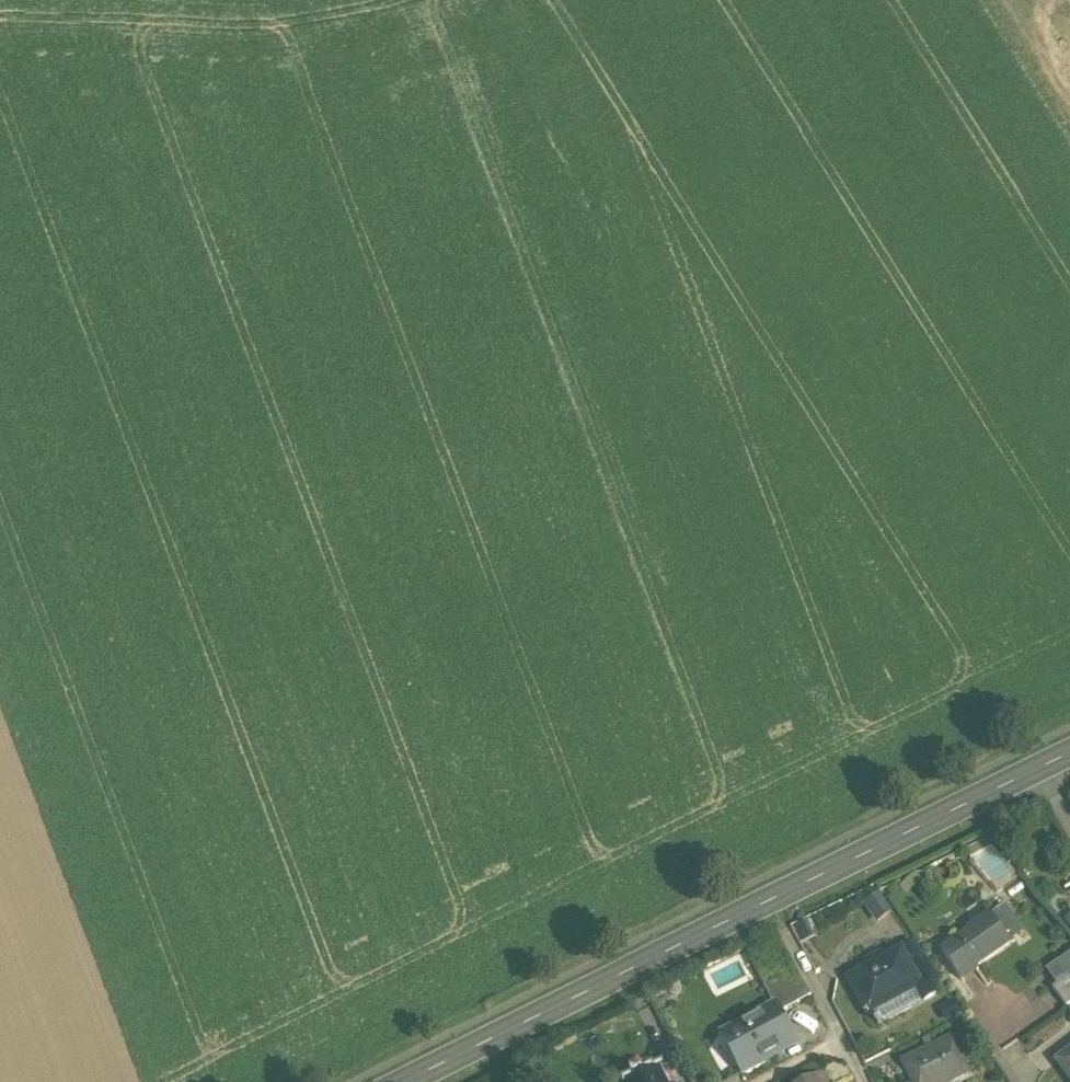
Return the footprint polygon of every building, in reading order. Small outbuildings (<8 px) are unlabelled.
[(892,914),(880,897),(865,907),(877,924),(892,914)] [(1061,920),(1069,932),(1069,914),(1061,920)] [(991,916),(973,929),(975,932),(942,954),(961,983),(978,972),(976,969),(1011,945),(991,916)] [(780,940),(747,957),(765,992),(798,973),(780,940)] [(914,946),(901,954),(914,977),(929,968),(914,946)] [(901,954),(849,983),(869,1018),(921,989),(937,991),(939,982),(929,968),(914,977),(901,954)] [(798,973),(765,992),(774,1010),(776,1009),(780,1017),(813,1000),(798,973)] [(1052,991),(1065,1009),(1069,1005),(1069,979),(1052,991)] [(774,1010),(722,1038),(743,1076),(797,1047),(780,1017),(776,1009),(774,1010)] [(902,1065),(910,1081),(957,1081),(969,1076),(951,1040),(902,1065)] [(1059,1064),(1069,1079),(1069,1056),(1059,1064)]
